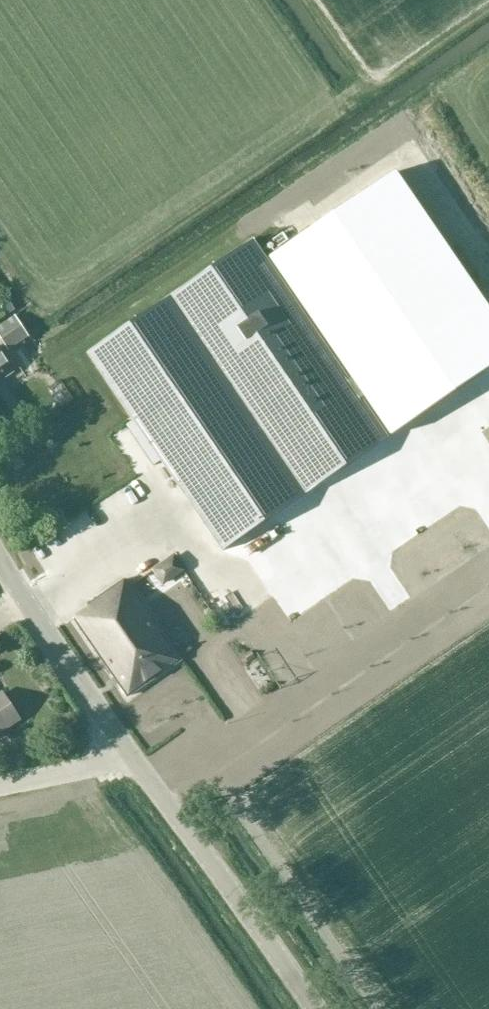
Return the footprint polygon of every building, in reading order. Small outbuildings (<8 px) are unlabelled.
[(288,224),(272,238),(279,247),(296,234),(288,224)] [(219,551),(384,439),(248,241),(84,353),(219,551)] [(15,317),(0,326),(0,339),(8,352),(29,338),(15,317)] [(9,372),(0,359),(0,378),(9,372)] [(382,371),(401,397),(413,387),(394,362),(382,371)] [(130,424),(106,441),(118,457),(130,449),(133,453),(145,445),(130,424)] [(15,470),(21,466),(16,458),(10,461),(15,470)] [(382,549),(405,538),(395,519),(372,530),(382,549)] [(125,696),(178,660),(125,580),(84,607),(86,611),(74,619),(125,696)] [(20,718),(4,693),(0,695),(0,731),(20,718)]
